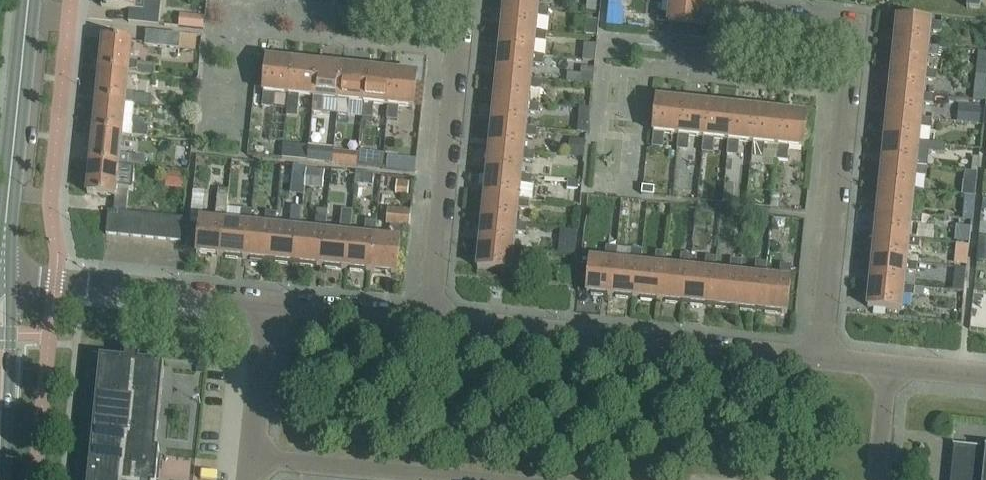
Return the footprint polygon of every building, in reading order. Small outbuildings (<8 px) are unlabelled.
[(100,6),(130,9),(128,22),(133,22),(158,25),(159,12),(161,1),(151,0),(101,0),(100,6)] [(586,11),(596,12),(597,0),(587,0),(586,11)] [(683,0),(670,0),(669,14),(658,13),(657,22),(668,23),(668,24),(702,27),(704,2),(683,0)] [(978,8),(979,0),(966,0),(965,7),(978,8)] [(500,28),(535,32),(537,18),(547,19),(548,9),(538,8),(503,4),(500,28)] [(623,14),(607,13),(606,26),(622,27),(623,14)] [(181,14),(179,27),(204,30),(205,17),(181,14)] [(894,43),(928,47),(930,32),(940,33),(941,23),(896,18),(894,43)] [(585,19),(584,35),(596,36),(597,20),(585,19)] [(498,52),(533,55),(534,41),(544,42),(545,33),(535,32),(500,28),(498,52)] [(146,32),(144,46),(178,50),(180,35),(146,32)] [(95,60),(94,69),(99,70),(99,69),(128,72),(127,73),(136,74),(153,75),(154,64),(137,62),(129,61),(131,41),(102,38),(100,60),(95,60)] [(891,67),(926,70),(927,56),(938,57),(939,48),(928,47),(894,43),(891,67)] [(581,60),(593,61),(595,45),(583,44),(581,60)] [(496,76),(530,79),(532,65),(542,66),(543,56),(533,55),(498,52),(496,76)] [(985,65),(985,53),(978,52),(977,60),(981,64),(985,65)] [(274,94),(288,96),(292,61),(266,59),(262,107),(273,108),(274,94)] [(298,97),(313,98),(317,64),(292,61),(288,96),(286,118),(296,119),(298,97)] [(338,101),(342,66),(317,64),(313,98),(311,111),(322,113),(323,99),(338,101)] [(348,102),(362,103),(366,69),(342,66),(338,101),(337,114),(347,115),(348,102)] [(580,67),(580,74),(579,84),(592,85),(593,68),(580,67)] [(889,90),(923,95),(925,79),(945,81),(946,73),(926,70),(891,67),(889,90)] [(92,90),(91,100),(96,100),(124,103),(133,104),(150,106),(151,95),(134,93),(125,92),(127,73),(128,72),(99,69),(99,70),(97,91),(92,90)] [(366,69),(362,103),(361,117),(372,118),(373,104),(387,106),(391,71),(366,69)] [(391,71),(387,106),(386,119),(397,120),(398,107),(414,108),(417,74),(391,71)] [(493,100),(528,103),(529,89),(540,90),(541,80),(530,79),(496,76),(493,100)] [(985,101),(985,89),(978,88),(974,92),(973,99),(985,101)] [(886,115),(920,119),(922,104),(932,105),(933,96),(923,95),(889,90),(886,115)] [(678,136),(681,102),(656,99),(652,141),(662,142),(663,134),(678,136)] [(88,121),(87,131),(93,131),(121,134),(129,135),(146,137),(147,126),(131,124),(133,104),(124,103),(96,100),(94,122),(88,121)] [(528,103),(493,100),(491,124),(526,127),(527,112),(537,113),(538,104),(528,103)] [(236,122),(248,124),(251,103),(239,101),(236,122)] [(703,138),(706,104),(681,102),(678,136),(677,143),(688,144),(688,137),(703,138)] [(727,141),(731,107),(706,104),(703,138),(702,146),(712,147),(713,139),(727,141)] [(980,124),(981,107),(958,105),(957,122),(980,124)] [(753,143),(756,109),(731,107),(727,141),(727,148),(737,149),(738,142),(753,143)] [(587,134),(589,109),(579,108),(577,133),(587,133),(587,134)] [(777,146),(780,112),(756,109),(753,143),(752,151),(762,152),(763,145),(777,146)] [(780,112),(777,146),(776,153),(786,154),(787,147),(803,149),(806,114),(780,112)] [(884,139),(918,142),(919,128),(930,129),(931,120),(920,119),(886,115),(884,139)] [(488,148),(523,151),(525,137),(535,138),(536,128),(526,127),(491,124),(488,148)] [(85,152),(84,161),(89,162),(89,161),(118,165),(126,166),(143,167),(144,157),(127,155),(119,154),(121,134),(93,131),(90,153),(85,152)] [(585,158),(586,140),(569,139),(568,156),(585,158)] [(882,162),(916,166),(917,152),(941,154),(942,145),(918,142),(884,139),(882,162)] [(281,158),(306,161),(307,147),(283,145),(281,158)] [(310,147),(308,161),(333,162),(334,149),(310,147)] [(486,172),(521,175),(522,161),(532,162),(533,161),(543,162),(544,153),(523,151),(488,148),(486,172)] [(346,152),(344,165),(356,166),(358,153),(346,152)] [(89,162),(86,193),(115,196),(113,211),(120,212),(125,213),(128,188),(116,187),(118,165),(89,161),(89,162)] [(151,179),(171,180),(172,161),(152,161),(151,179)] [(879,187),(913,190),(914,175),(925,176),(926,168),(916,166),(882,162),(879,187)] [(293,166),(292,176),(305,177),(306,167),(293,166)] [(307,169),(306,186),(324,187),(325,170),(307,169)] [(963,171),(960,195),(973,196),(975,173),(963,171)] [(483,196),(518,199),(520,184),(530,185),(531,176),(521,175),(486,172),(483,196)] [(373,188),(374,176),(356,174),(354,186),(373,188)] [(396,194),(408,195),(409,185),(397,184),(396,194)] [(653,196),(654,188),(642,186),(641,195),(653,196)] [(877,210),(911,215),(912,199),(923,200),(923,191),(913,190),(879,187),(877,210)] [(221,256),(224,222),(226,196),(216,195),(214,221),(203,220),(199,219),(198,224),(195,253),(221,256)] [(481,219),(516,223),(517,208),(527,209),(528,200),(518,199),(483,196),(481,219)] [(295,263),(298,230),(301,208),(291,207),(288,228),(274,227),(271,261),(295,263)] [(246,258),(249,225),(250,211),(240,209),(239,223),(224,222),(221,256),(246,258)] [(320,266),(345,268),(349,235),(351,211),(340,209),(338,234),(324,232),(320,266)] [(373,237),(370,271),(396,274),(400,240),(398,240),(400,226),(408,227),(410,212),(386,209),(385,224),(389,225),(388,239),(373,237)] [(107,210),(105,233),(118,235),(120,212),(113,211),(107,210)] [(874,234),(908,238),(910,223),(920,224),(921,216),(911,215),(877,210),(874,234)] [(120,212),(118,235),(130,236),(132,213),(125,213),(120,212)] [(271,261),(274,227),(275,213),(265,212),(264,226),(249,225),(246,258),(271,261)] [(132,213),(130,236),(142,237),(145,215),(132,213)] [(145,215),(142,237),(155,239),(157,216),(145,215)] [(157,216),(155,239),(167,240),(170,217),(157,216)] [(170,217),(167,240),(180,241),(182,218),(170,217)] [(320,266),(324,232),(325,218),(314,217),(313,231),(298,230),(295,263),(320,266)] [(785,227),(785,219),(772,218),(771,231),(778,232),(785,227)] [(479,243),(513,246),(515,232),(525,233),(526,224),(516,223),(481,219),(479,243)] [(349,235),(345,268),(370,271),(373,237),(375,223),(364,222),(363,236),(349,235)] [(872,258),(906,262),(907,247),(917,248),(919,239),(908,238),(874,234),(872,258)] [(524,247),(513,246),(479,243),(476,268),(511,272),(512,256),(523,257),(524,247)] [(966,270),(968,246),(956,244),(953,268),(966,270)] [(977,250),(976,262),(985,263),(985,250),(977,250)] [(611,296),(614,261),(615,253),(605,252),(604,260),(589,259),(586,293),(611,296)] [(636,298),(640,264),(640,256),(630,255),(629,263),(614,261),(611,296),(636,298)] [(661,301),(664,267),(665,259),(654,258),(654,265),(640,264),(636,298),(661,301)] [(869,282),(903,286),(905,271),(915,272),(916,264),(906,262),(872,258),(869,282)] [(936,277),(949,278),(950,261),(938,260),(936,277)] [(686,303),(689,269),(690,261),(680,261),(679,268),(664,267),(661,301),(686,303)] [(689,269),(686,303),(711,306),(714,272),(715,264),(704,263),(703,271),(689,269)] [(736,308),(739,274),(740,266),(729,265),(729,273),(714,272),(711,306),(736,308)] [(558,267),(556,281),(568,282),(569,268),(558,267)] [(760,311),(764,277),(765,269),(754,268),(753,276),(739,274),(736,308),(760,311)] [(778,278),(764,277),(760,311),(787,314),(790,280),(789,279),(790,272),(779,271),(778,278)] [(903,286),(869,282),(867,307),(900,312),(902,296),(912,297),(914,287),(903,286)] [(164,364),(139,362),(139,354),(126,353),(125,360),(100,358),(96,395),(92,395),(88,442),(92,442),(88,477),(84,476),(84,479),(156,479),(159,450),(155,450),(164,364)] [(953,445),(953,447),(955,447),(952,479),(985,479),(985,448),(953,445)]
